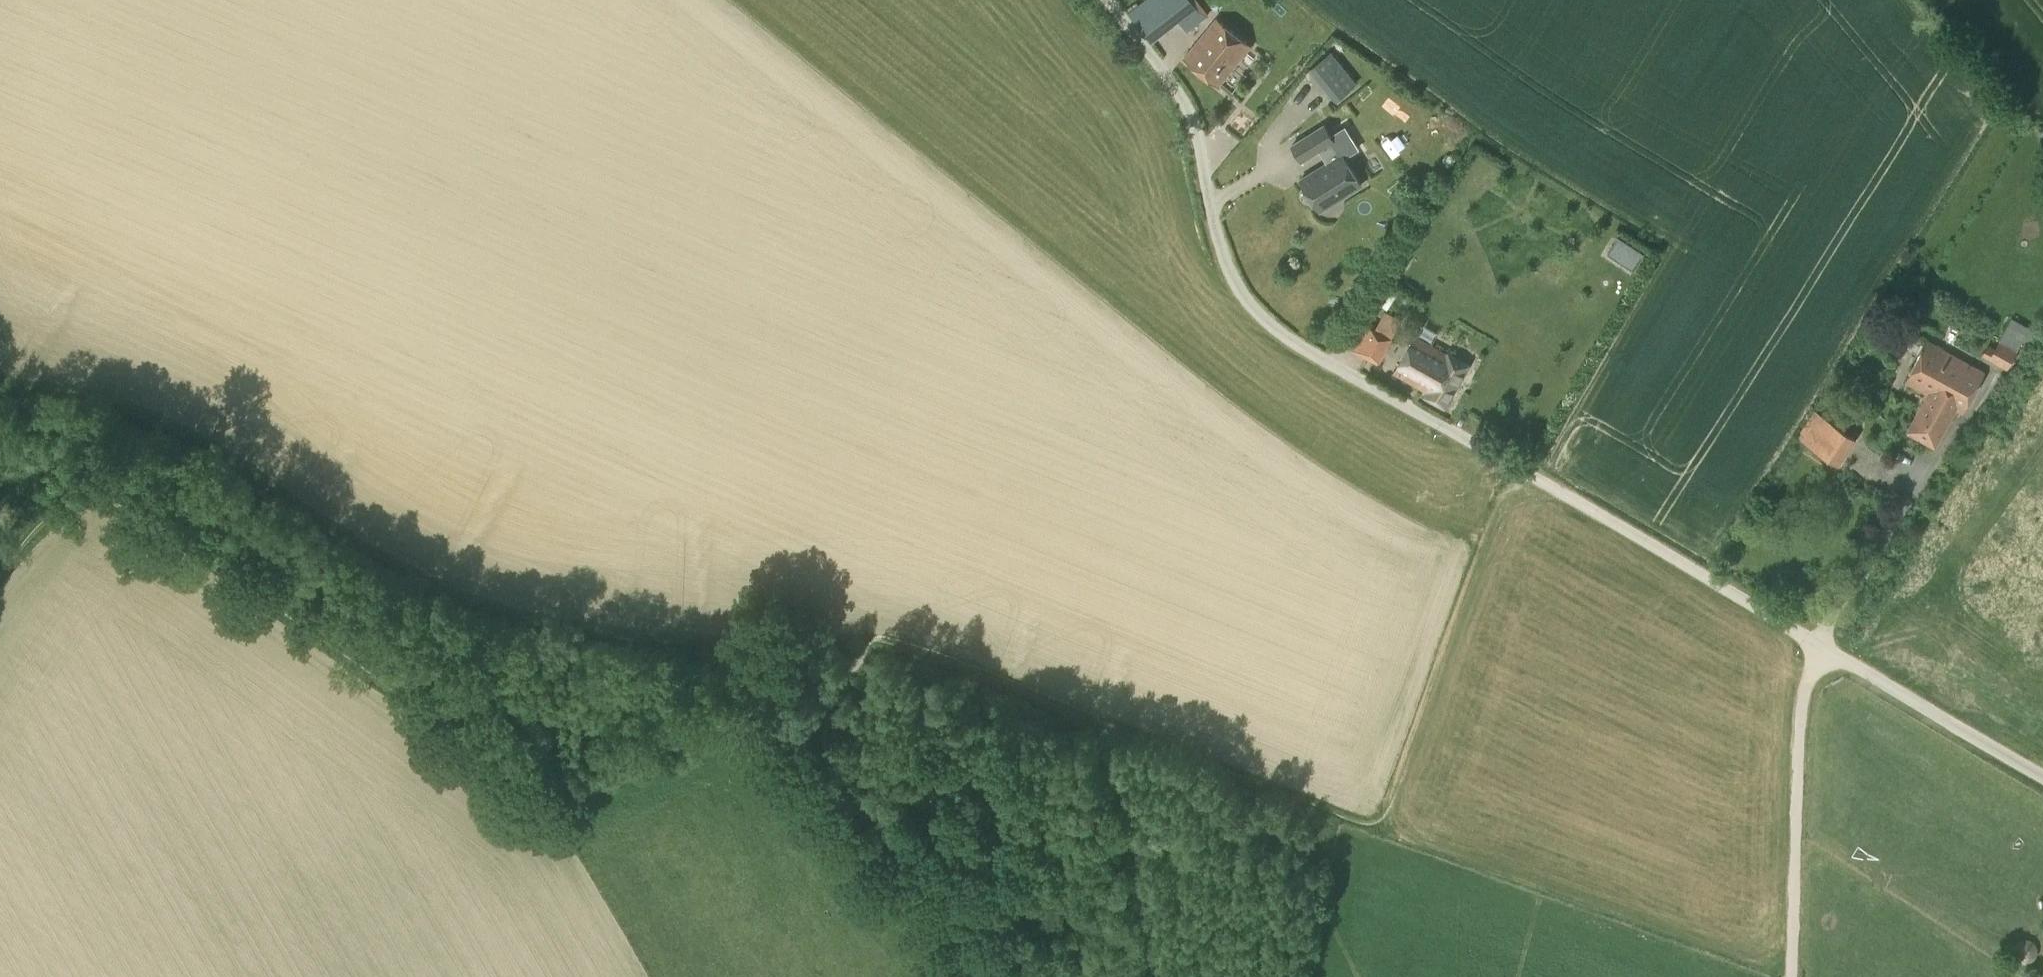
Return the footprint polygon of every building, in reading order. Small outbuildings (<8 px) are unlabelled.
[(1205,18),(1191,0),(1145,0),(1129,13),(1151,41),(1178,20),(1187,32),(1205,18)] [(1218,86),(1251,45),(1217,17),(1184,58),(1218,86)] [(1338,64),(1321,78),(1336,98),(1354,84),(1338,64)] [(1341,154),(1332,141),(1334,140),(1324,125),(1292,145),(1301,160),(1323,146),(1332,160),(1300,180),(1319,210),(1361,184),(1342,153),(1341,154)] [(1620,231),(1605,255),(1633,272),(1648,248),(1620,231)] [(1411,259),(1403,253),(1394,266),(1402,271),(1411,259)] [(1988,343),(1981,355),(2008,369),(2019,349),(2024,340),(2028,342),(2035,330),(2012,317),(1995,347),(1988,343)] [(1377,365),(1394,335),(1367,320),(1350,349),(1377,365)] [(1447,355),(1416,337),(1395,372),(1427,390),(1425,395),(1444,406),(1456,386),(1468,364),(1448,353),(1447,355)] [(1961,411),(1983,371),(1929,342),(1907,381),(1929,393),(1908,432),(1934,446),(1955,407),(1961,411)] [(1839,466),(1857,439),(1817,412),(1799,439),(1839,466)]
